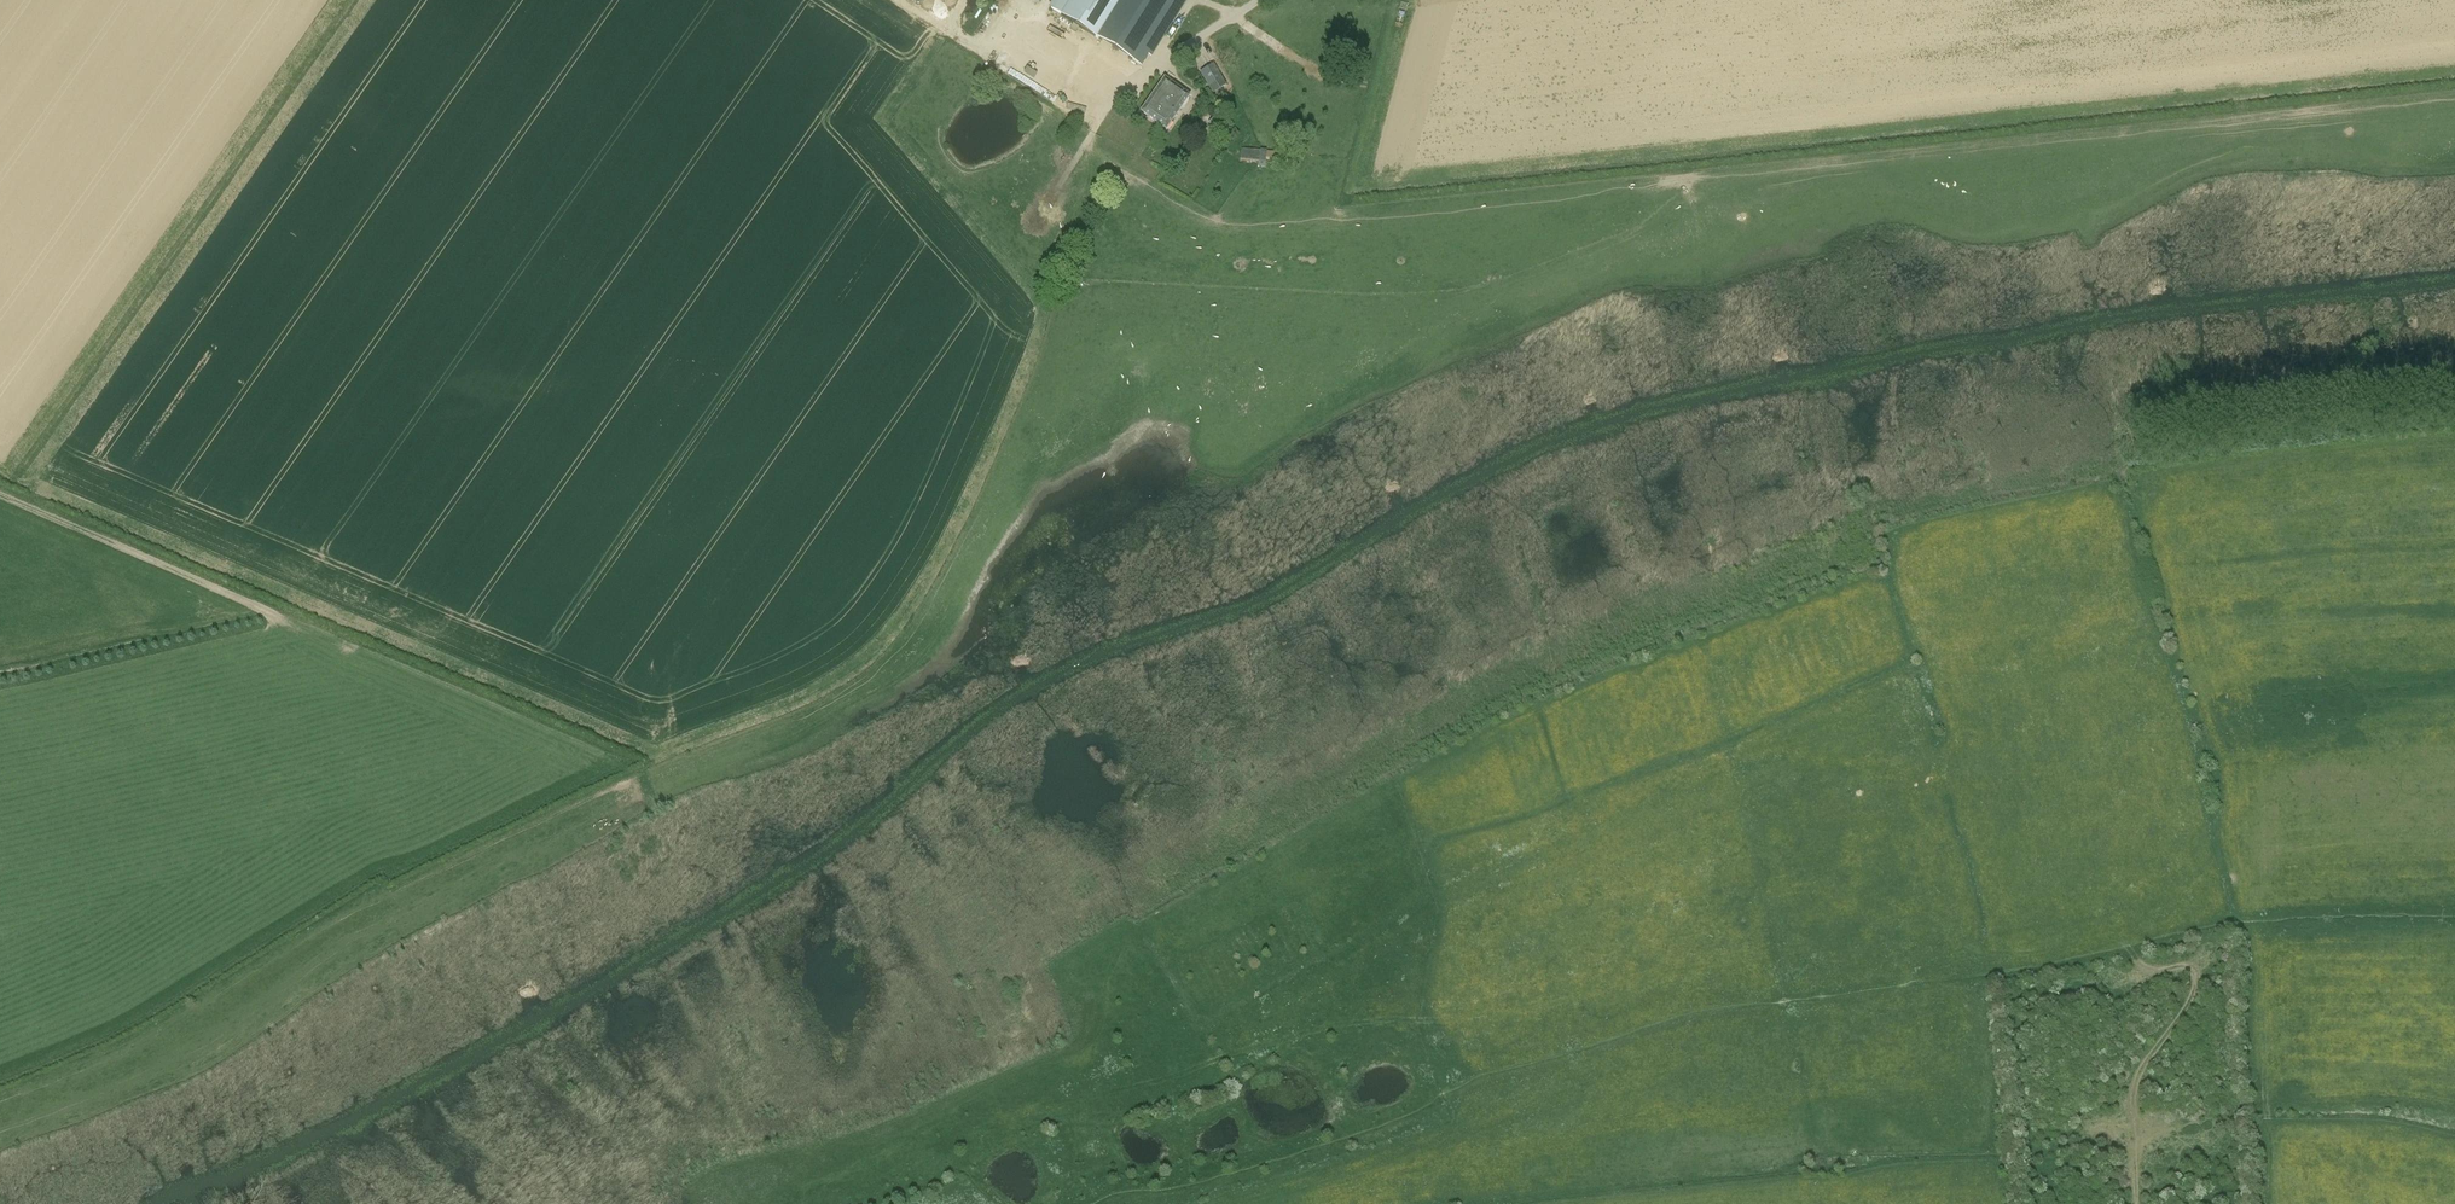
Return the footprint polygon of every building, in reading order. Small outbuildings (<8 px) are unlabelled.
[(1052,11),(1098,39),(1122,0),(1059,0),(1052,11)] [(1098,39),(1140,66),(1182,0),(1122,0),(1098,39)] [(1214,64),(1201,71),(1200,72),(1213,94),(1226,85),(1222,78),(1214,64)] [(1166,128),(1189,95),(1164,77),(1141,110),(1166,128)] [(1291,154),(1241,150),(1240,163),(1290,167),(1291,154)]
